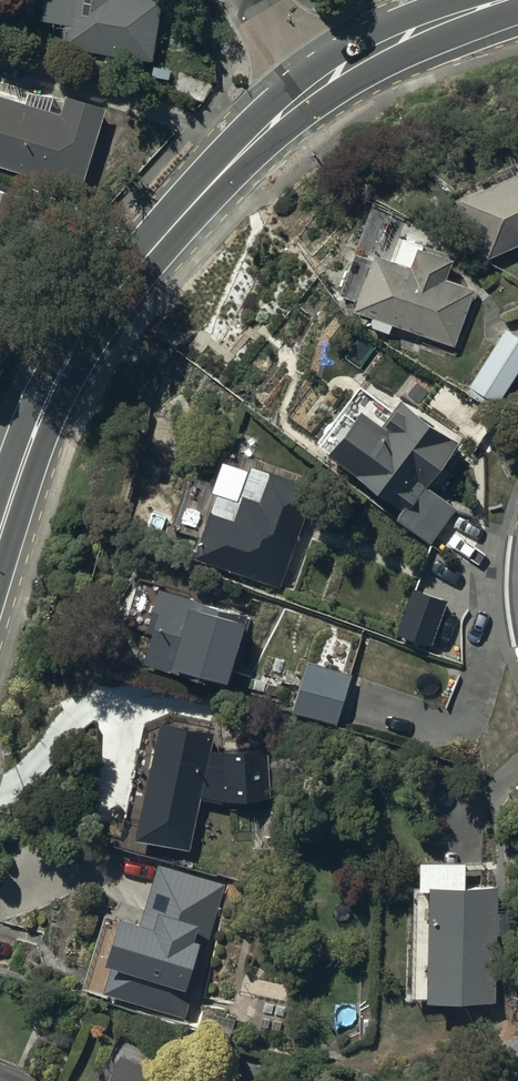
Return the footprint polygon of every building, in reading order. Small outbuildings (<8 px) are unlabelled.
[(40,24),(65,27),(61,51),(154,64),(163,1),(158,0),(44,0),(40,24)] [(82,193),(107,110),(67,98),(62,116),(0,98),(0,168),(82,193)] [(485,262),(517,247),(517,175),(514,177),(510,169),(490,178),(493,186),(458,202),(485,262)] [(9,288),(36,202),(0,191),(0,285),(9,288)] [(356,304),(353,313),(372,320),(370,328),(389,335),(392,326),(457,349),(477,291),(446,280),(452,262),(429,254),(430,250),(402,241),(394,264),(375,257),(372,267),(353,260),(339,298),(356,304)] [(467,388),(470,390),(465,398),(487,412),(492,404),(496,407),(517,371),(517,339),(503,330),(467,388)] [(397,410),(360,384),(319,443),(322,445),(319,449),(331,457),(330,459),(402,509),(394,521),(432,547),(458,509),(430,490),(461,444),(401,403),(397,410)] [(217,497),(195,560),(279,590),(313,492),(251,469),(248,477),(233,472),(223,499),(217,497)] [(253,619),(160,591),(147,633),(153,635),(143,668),(230,694),(253,619)] [(351,677),(307,665),(294,712),(338,724),(351,677)] [(215,737),(168,729),(148,845),(190,853),(199,801),(253,811),(272,797),(271,775),(254,765),(212,758),(215,737)] [(498,1004),(499,887),(466,887),(466,864),(421,864),(421,892),(414,892),(414,1001),(425,1001),(425,1004),(498,1004)] [(224,885),(158,866),(140,927),(121,921),(119,929),(114,928),(104,963),(108,964),(107,970),(111,971),(103,996),(185,1019),(224,885)] [(487,1055),(500,1080),(517,1080),(517,1041),(487,1055)] [(122,1056),(110,1080),(180,1080),(122,1056)]
